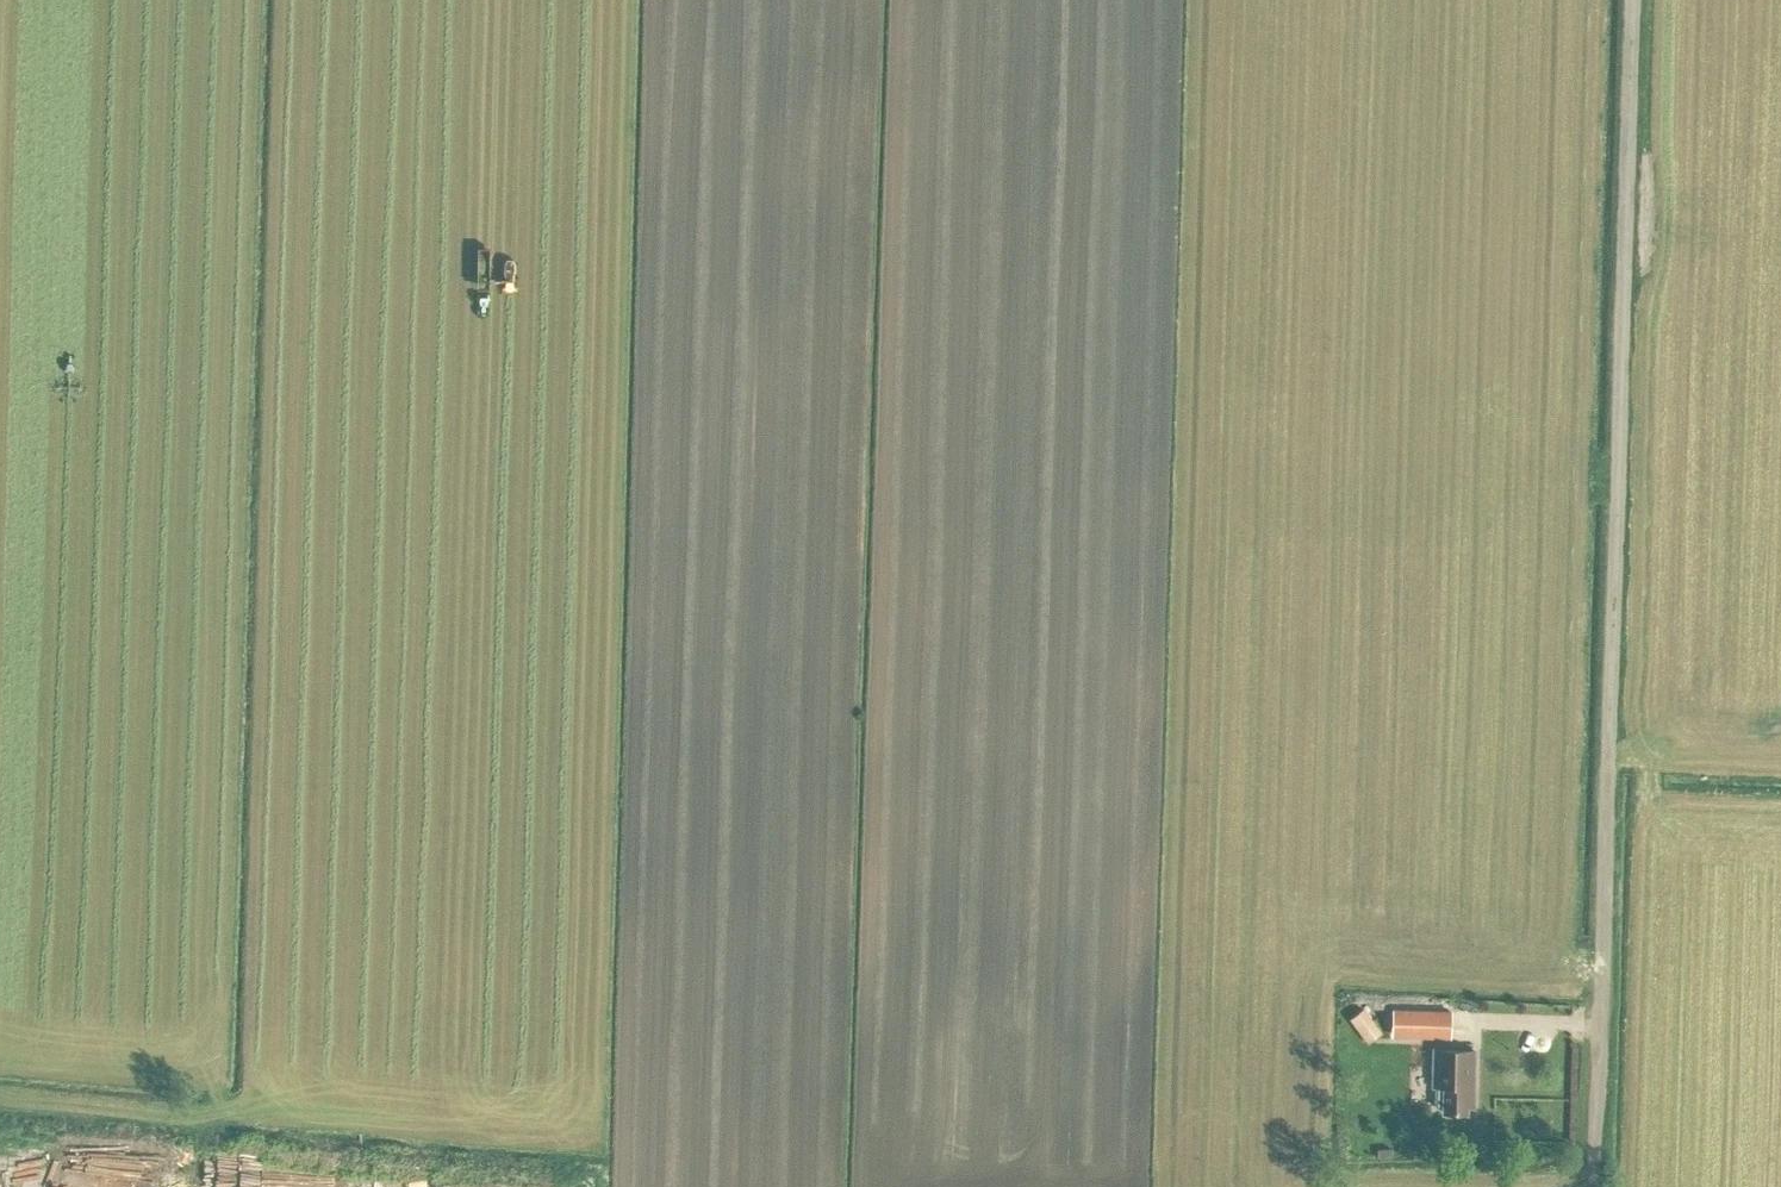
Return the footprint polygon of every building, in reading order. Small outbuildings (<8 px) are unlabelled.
[(1379,1027),(1364,1008),(1349,1019),(1364,1039),(1379,1027)] [(1450,1038),(1452,1010),(1410,1008),(1409,1036),(1450,1038)] [(1465,1105),(1471,1105),(1473,1049),(1434,1047),(1432,1084),(1443,1085),(1442,1110),(1465,1111),(1465,1105)]
